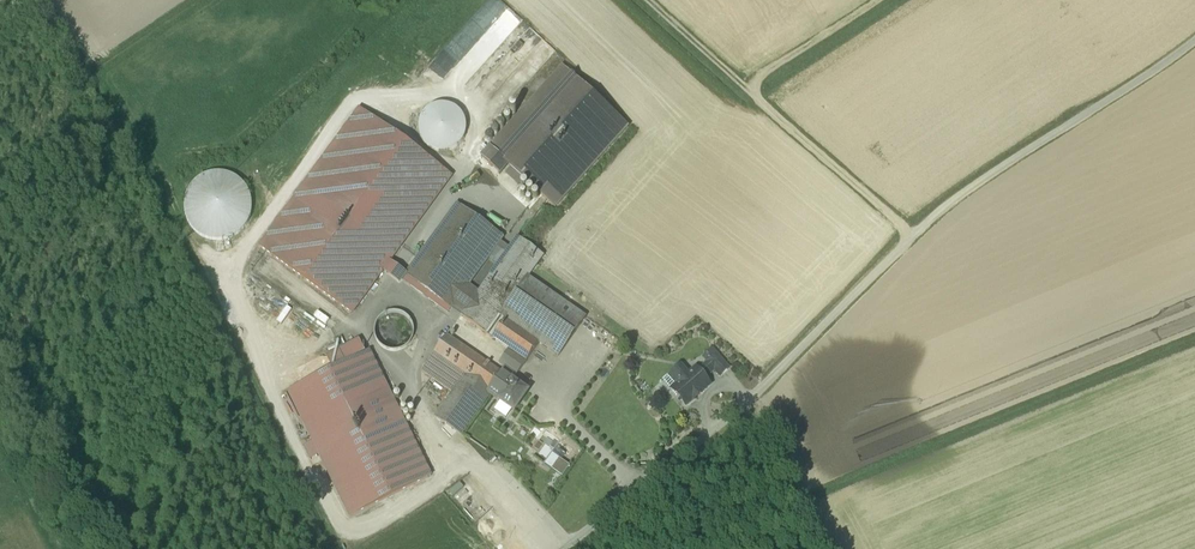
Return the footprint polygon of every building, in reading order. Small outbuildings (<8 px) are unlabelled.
[(521,21),(498,0),(489,0),(450,43),(455,48),(457,45),(466,54),(451,70),(465,83),(521,21)] [(562,68),(489,148),(480,158),(499,175),(508,165),(511,168),(506,174),(518,186),(524,180),(555,208),(628,128),(562,68)] [(464,137),(466,128),(464,119),(459,112),(451,106),(442,105),(432,107),(425,112),(420,120),(418,129),(420,138),(425,146),(433,151),(442,152),(451,151),(459,145),(464,137)] [(359,110),(259,246),(351,314),(451,177),(359,110)] [(249,219),(251,206),(249,193),(241,182),(230,175),(217,173),(204,176),(193,183),(186,194),(184,207),(186,220),(194,231),(205,238),(218,240),(231,238),(242,230),(249,219)] [(503,238),(457,205),(405,275),(451,309),(453,306),(463,313),(489,278),(514,295),(513,296),(514,296),(528,278),(543,257),(518,239),(510,249),(500,242),(503,238)] [(463,313),(461,316),(485,334),(498,316),(513,296),(514,295),(489,278),(463,313)] [(528,278),(514,296),(513,296),(498,316),(504,320),(538,344),(558,357),(585,318),(528,278)] [(412,338),(413,331),(412,323),(407,317),(401,313),(393,311),(386,313),(379,317),(375,324),(374,331),(375,339),(380,345),(386,349),(394,351),(401,349),(408,345),(412,338)] [(498,316),(485,334),(492,338),(504,320),(498,316)] [(538,344),(504,320),(492,338),(526,362),(538,344)] [(470,352),(446,336),(432,355),(456,371),(470,352)] [(359,341),(326,357),(332,369),(364,353),(359,341)] [(332,369),(287,391),(312,442),(319,456),(349,516),(431,476),(369,351),(332,369)] [(728,370),(712,351),(703,359),(707,363),(714,371),(720,377),(728,370)] [(503,375),(470,352),(456,371),(464,377),(489,395),(503,375)] [(456,371),(432,355),(420,371),(452,394),(464,377),(456,371)] [(695,369),(688,376),(680,367),(671,375),(679,384),(673,388),(674,389),(672,391),(677,398),(679,396),(688,405),(710,386),(705,380),(714,371),(707,363),(698,372),(695,369)] [(516,375),(510,371),(506,377),(512,381),(516,375)] [(506,377),(503,375),(489,395),(514,412),(528,392),(512,381),(506,377)] [(489,395),(464,377),(452,394),(436,417),(461,435),(489,395)] [(312,442),(303,446),(310,460),(319,456),(312,442)] [(551,469),(563,476),(570,465),(558,458),(551,469)] [(459,483),(450,491),(454,495),(463,487),(459,483)]
